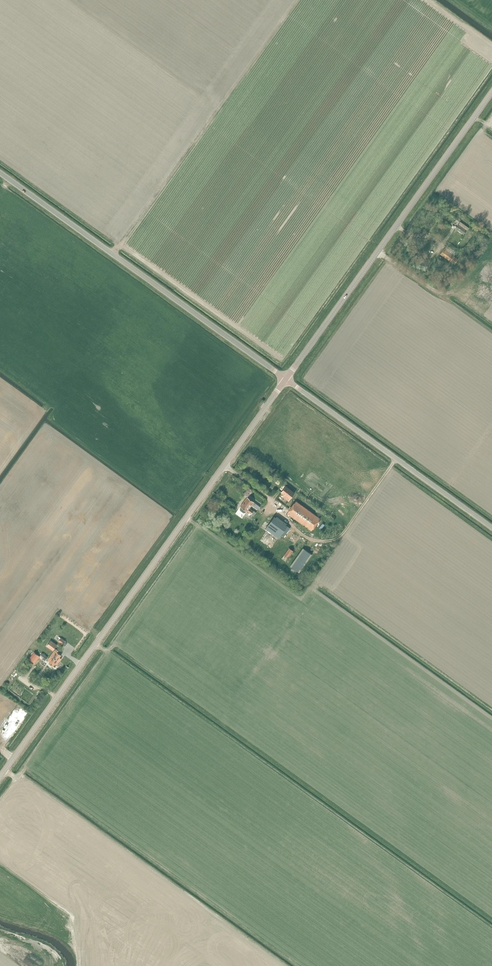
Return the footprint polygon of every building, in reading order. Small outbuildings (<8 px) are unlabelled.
[(461,221),(456,228),(464,234),(469,227),(461,221)] [(444,249),(441,254),(455,264),(458,259),(454,256),(456,252),(447,245),(444,249)] [(478,248),(473,255),(477,258),(482,251),(478,248)] [(294,493),(285,487),(281,493),(285,495),(284,497),(289,501),(294,493)] [(241,507),(240,508),(240,510),(244,512),(245,512),(246,511),(247,511),(251,513),(253,510),(249,508),(254,502),(247,497),(240,506),(241,507)] [(296,501),(295,503),(287,513),(311,531),(320,518),(296,501)] [(274,517),(265,529),(279,538),(281,535),(284,537),(290,528),(286,525),(287,524),(277,516),(276,518),(274,517)] [(289,547),(282,558),(286,561),(293,550),(289,547)] [(303,548),(290,566),(299,572),(312,554),(303,548)] [(55,650),(50,656),(59,662),(61,659),(60,658),(61,655),(58,653),(59,651),(56,649),(55,649),(54,648),(56,645),(50,641),(46,646),(53,651),(53,650),(55,650)] [(42,653),(39,657),(42,660),(43,659),(45,660),(48,656),(43,652),(43,653),(42,653)] [(59,662),(50,656),(47,661),(49,663),(53,666),(55,664),(57,665),(59,662)]
